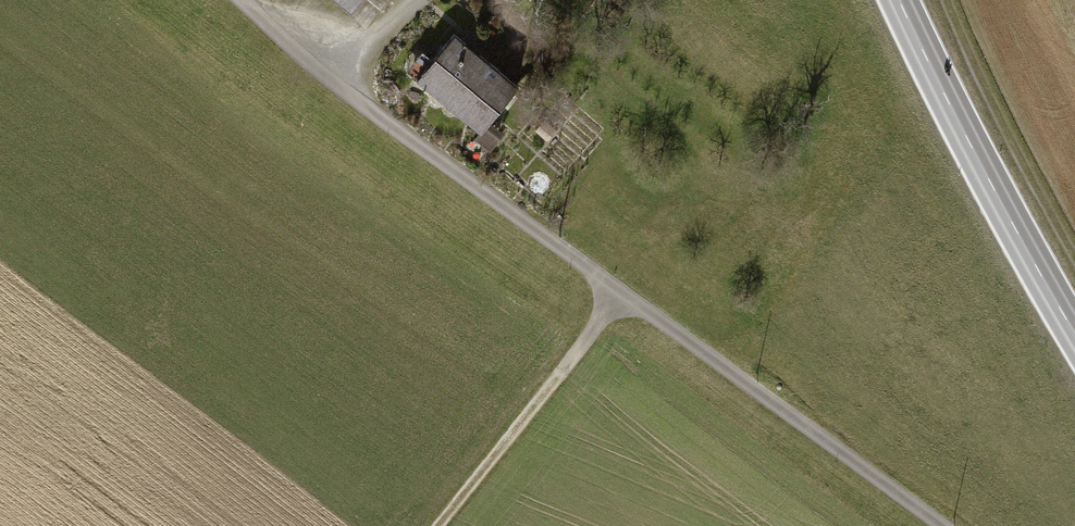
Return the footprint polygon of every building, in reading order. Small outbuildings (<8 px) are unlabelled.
[(515,85),(451,35),(416,80),(480,130),(515,85)]
